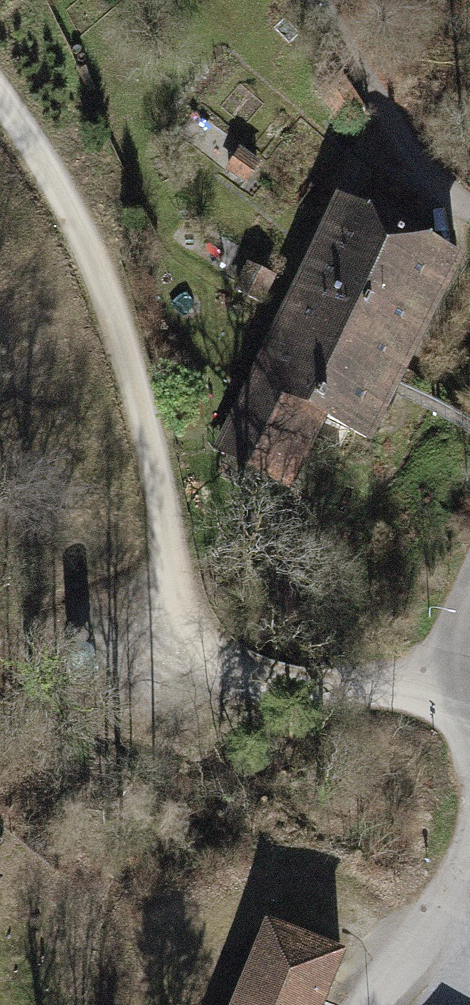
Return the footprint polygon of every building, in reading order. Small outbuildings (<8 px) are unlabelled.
[(240,149),(226,171),(247,183),(261,162),(240,149)] [(340,207),(321,245),(431,299),(449,261),(340,207)] [(394,373),(431,299),(321,245),(284,320),(394,373)] [(273,276),(252,266),(238,294),(259,304),(273,276)] [(276,336),(239,404),(272,417),(306,439),(319,414),(361,436),(388,384),(394,373),(284,320),(276,336)] [(284,483),(306,439),(272,417),(239,404),(216,448),(284,483)] [(236,1004),(326,1004),(346,956),(268,925),(236,1004)]
